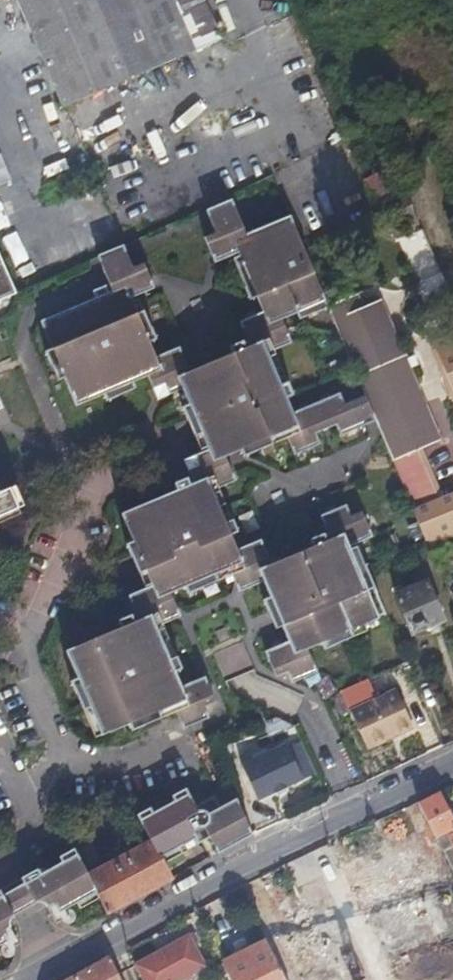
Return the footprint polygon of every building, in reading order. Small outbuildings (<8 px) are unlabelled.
[(66,107),(130,79),(96,0),(20,0),(66,107)] [(196,49),(175,0),(99,0),(133,77),(196,49)] [(212,42),(192,0),(175,0),(196,49),(212,42)] [(395,172),(367,185),(376,206),(405,193),(395,172)] [(300,234),(304,242),(372,212),(358,181),(291,212),(294,219),(300,234)] [(216,224),(240,213),(235,201),(211,211),(216,224)] [(212,244),(240,214),(240,213),(216,224),(220,234),(209,239),(212,244)] [(254,280),(310,255),(304,242),(300,234),(290,237),(285,223),(250,238),(240,214),(212,244),(220,264),(243,253),(245,257),(254,280)] [(300,234),(294,219),(285,223),(290,237),(300,234)] [(387,614),(368,567),(369,566),(361,547),(352,551),(349,545),(372,536),(363,513),(354,517),(349,506),(328,515),(338,539),(330,543),(326,534),(315,539),(319,547),(273,566),(263,541),(240,551),(233,534),(239,531),(222,491),(215,494),(213,490),(236,481),(227,457),(245,449),(248,457),(277,445),(274,438),(288,432),(298,457),(319,448),(303,408),(297,410),(292,397),(297,395),(279,354),(277,355),(275,350),(261,317),(245,324),(255,348),(250,350),(247,342),(234,348),(238,356),(194,375),(184,350),(162,359),(156,345),(161,342),(144,302),(138,304),(136,300),(159,291),(148,263),(138,268),(127,243),(101,254),(116,289),(112,291),(109,284),(96,289),(99,297),(44,320),(56,347),(50,350),(62,378),(69,376),(80,402),(106,390),(110,399),(138,387),(135,379),(150,373),(160,397),(184,387),(191,403),(184,405),(197,435),(203,432),(211,450),(187,460),(197,483),(191,485),(188,478),(175,483),(178,490),(123,513),(135,540),(128,543),(141,572),(146,570),(153,585),(148,587),(163,622),(182,614),(173,592),(188,585),(191,592),(220,579),(217,572),(233,566),(242,589),(267,578),(274,595),(267,598),(279,626),(286,623),(293,640),(271,649),(280,672),(291,668),(296,681),(321,671),(311,647),(324,641),(327,649),(371,630),(368,622),(387,614)] [(36,247),(8,257),(12,268),(40,258),(36,247)] [(2,252),(0,253),(0,301),(19,292),(19,291),(2,252)] [(318,313),(329,309),(310,255),(254,280),(256,286),(249,289),(255,302),(262,299),(269,314),(261,317),(275,350),(295,342),(285,318),(300,312),(315,306),(318,313)] [(247,283),(254,280),(245,257),(237,260),(247,283)] [(256,286),(254,280),(247,283),(249,289),(256,286)] [(427,289),(442,324),(452,319),(452,304),(443,282),(427,289)] [(405,364),(383,308),(364,316),(359,302),(330,314),(330,315),(365,397),(376,422),(426,539),(427,539),(452,528),(452,496),(441,501),(433,484),(425,487),(414,461),(422,457),(441,449),(410,377),(406,368),(405,364)] [(304,320),(318,313),(315,306),(300,312),(304,320)] [(443,366),(452,390),(452,362),(443,366)] [(406,368),(410,377),(418,374),(414,365),(406,368)] [(344,436),(376,422),(365,397),(347,405),(342,393),(303,408),(319,448),(324,444),(320,434),(340,426),(344,436)] [(425,487),(433,484),(422,457),(414,461),(425,487)] [(452,487),(452,467),(441,473),(448,490),(452,487)] [(22,512),(14,492),(1,497),(0,494),(0,522),(22,512)] [(0,529),(25,518),(22,512),(0,522),(0,529)] [(396,593),(413,634),(446,620),(430,579),(396,593)] [(185,726),(210,716),(205,704),(216,699),(206,675),(183,685),(177,669),(184,666),(167,627),(160,630),(158,624),(163,622),(148,587),(129,594),(140,619),(133,622),(130,615),(118,620),(121,627),(67,651),(79,678),(73,681),(85,709),(91,706),(103,733),(132,720),(136,727),(162,716),(159,709),(175,702),(185,726)] [(369,679),(345,689),(371,747),(393,737),(391,733),(414,723),(399,691),(380,700),(369,679)] [(261,799),(305,778),(289,744),(245,765),(261,799)] [(222,850),(255,835),(239,797),(222,806),(218,796),(204,804),(197,807),(188,788),(176,794),(179,800),(154,812),(151,807),(139,813),(154,840),(164,861),(182,851),(180,846),(196,838),(198,843),(211,836),(219,852),(222,850)] [(452,828),(452,818),(439,792),(418,802),(436,837),(449,830),(452,828)] [(449,830),(436,837),(452,870),(452,838),(449,830)] [(354,865),(373,911),(414,895),(424,918),(412,923),(421,945),(452,931),(452,927),(434,882),(441,879),(423,837),(354,865)] [(173,878),(164,861),(154,840),(91,874),(101,898),(108,914),(173,878)] [(52,919),(80,903),(83,907),(101,898),(75,850),(23,879),(39,909),(45,906),(52,919)] [(18,921),(39,909),(23,879),(1,891),(18,921)] [(18,937),(11,925),(18,921),(1,891),(0,892),(0,947),(18,937)] [(337,975),(307,911),(272,927),(297,979),(326,979),(337,975)] [(374,933),(357,941),(369,968),(386,960),(374,933)] [(137,962),(146,979),(172,979),(203,962),(189,934),(137,962)] [(267,938),(222,961),(232,979),(287,979),(267,938)] [(398,940),(381,948),(395,975),(412,967),(398,940)] [(112,955),(107,958),(65,979),(124,979),(112,955)]
